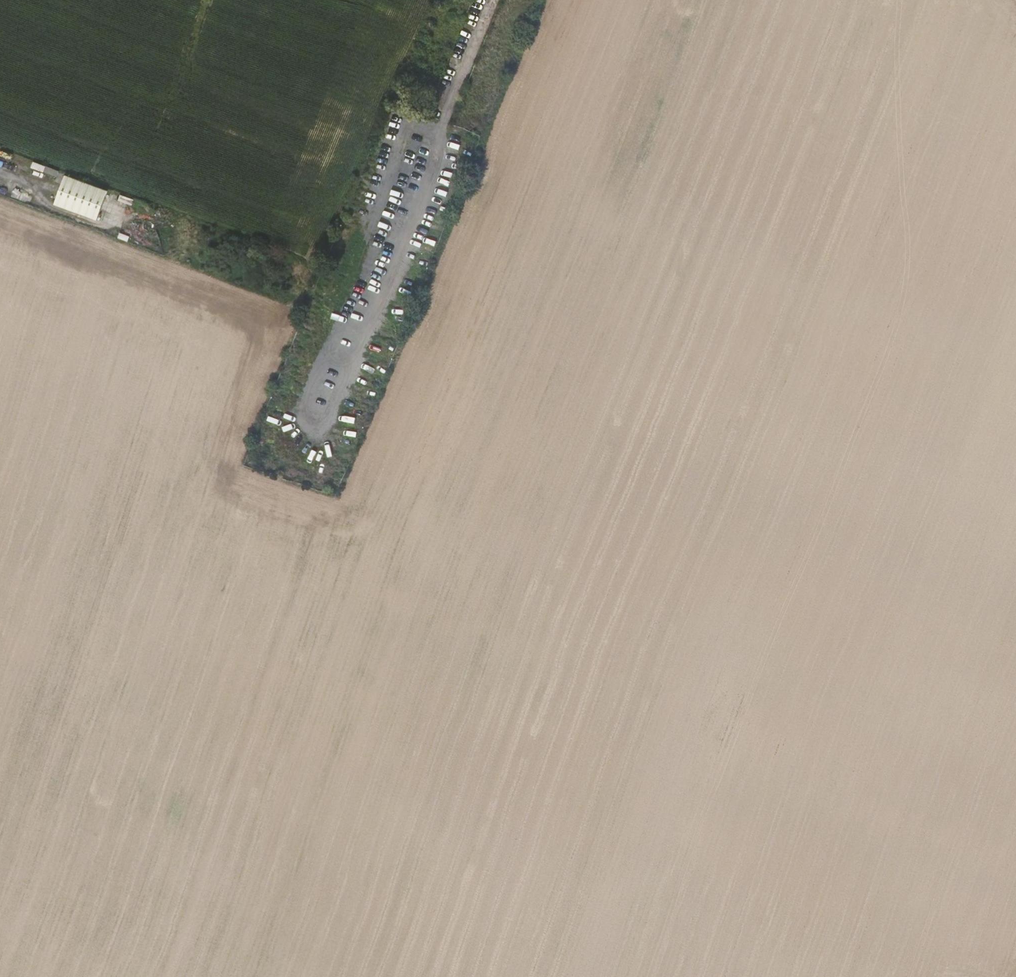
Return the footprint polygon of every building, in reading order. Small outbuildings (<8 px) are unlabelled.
[(64,175),(53,205),(90,218),(101,189),(64,175)] [(107,190),(96,219),(133,232),(144,203),(107,190)]
